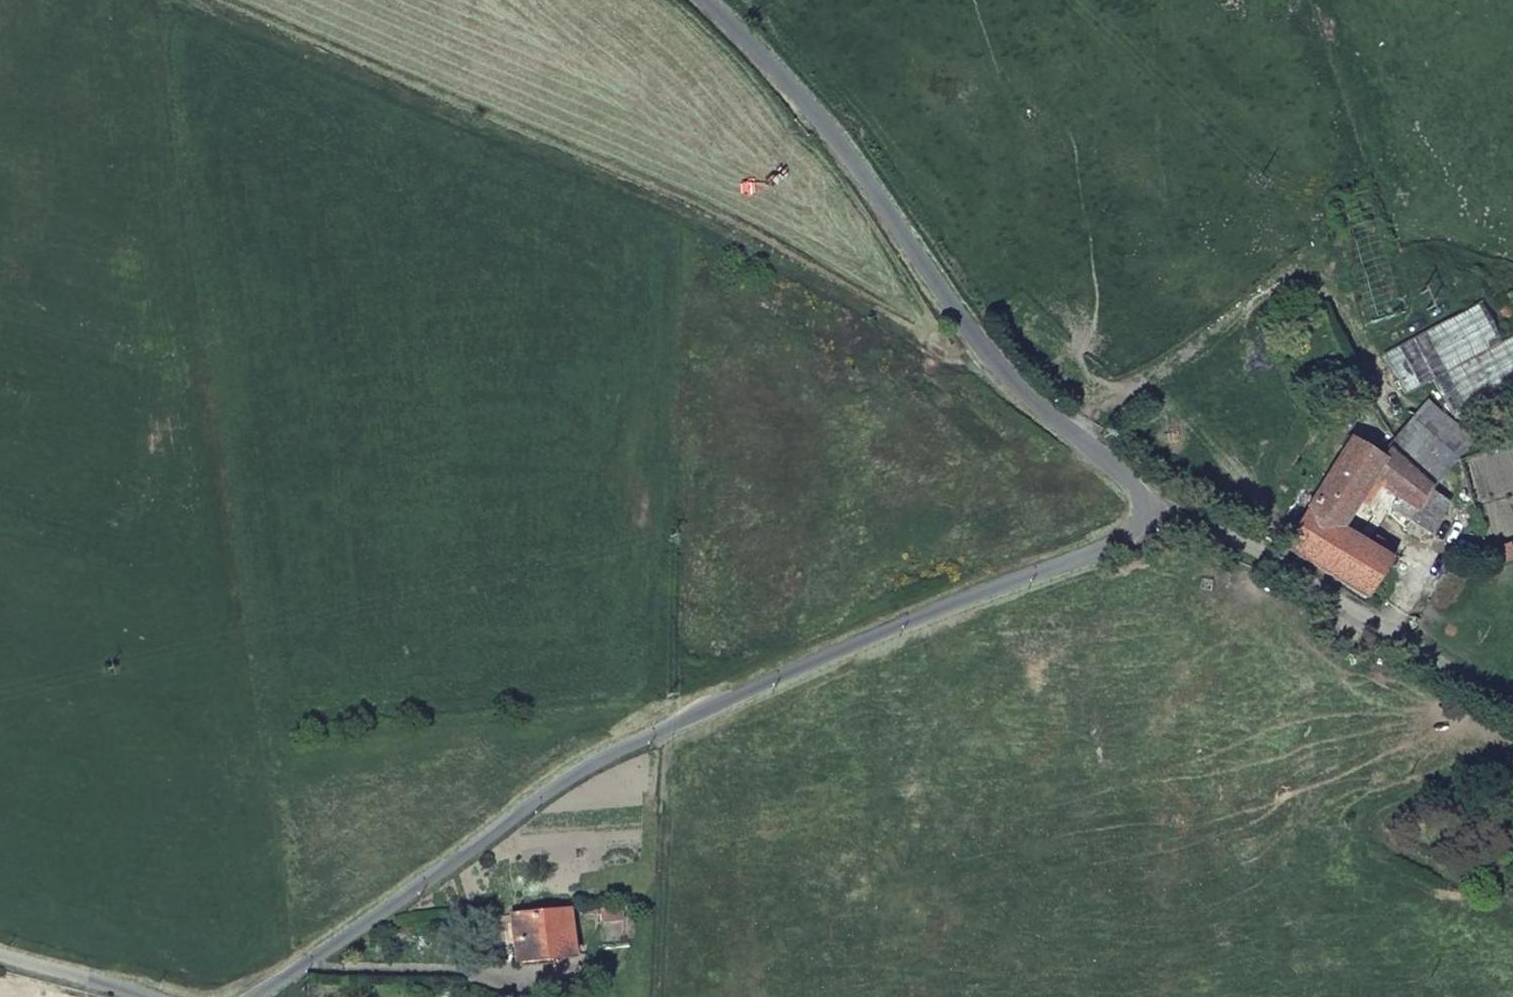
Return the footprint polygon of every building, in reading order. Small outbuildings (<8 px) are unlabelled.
[(1382,353),(1404,393),(1433,378),(1454,417),(1512,386),(1512,334),(1496,343),(1474,303),(1382,353)] [(1348,435),(1288,541),(1368,588),(1397,540),(1380,529),(1371,544),(1336,523),(1369,467),(1420,497),(1423,499),(1432,488),(1472,440),(1428,400),(1378,457),(1348,435)] [(1432,488),(1423,499),(1420,497),(1408,519),(1430,533),(1448,501),(1432,488)] [(1484,550),(1489,567),(1512,559),(1512,556),(1508,542),(1484,550)] [(502,907),(503,953),(560,949),(558,904),(502,907)]
